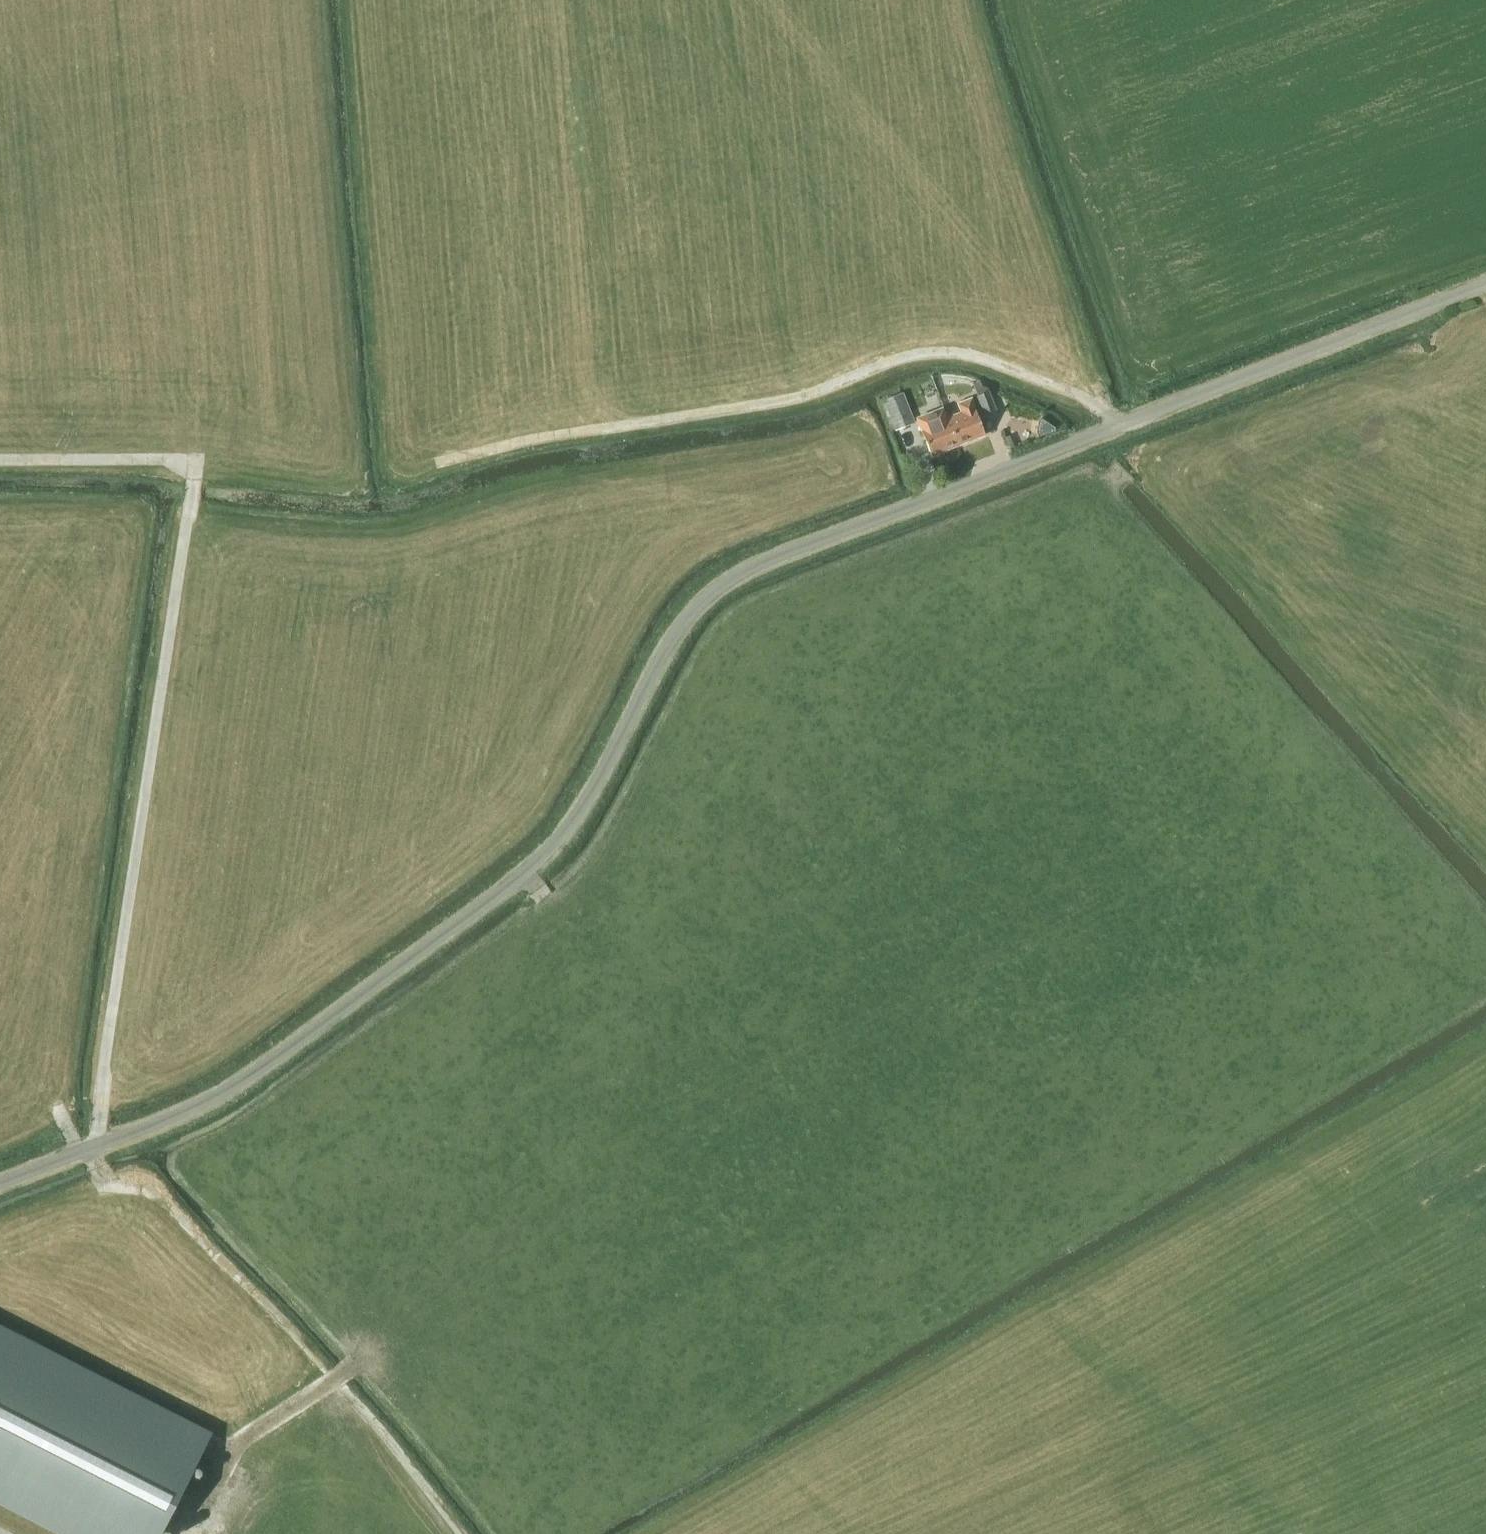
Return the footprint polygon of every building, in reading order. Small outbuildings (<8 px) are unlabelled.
[(997,410),(990,390),(976,395),(983,415),(997,410)] [(915,422),(903,391),(883,400),(895,430),(915,422)] [(947,418),(958,445),(985,434),(971,398),(957,403),(961,412),(947,418)] [(958,445),(947,418),(934,423),(931,413),(917,419),(931,455),(958,445)] [(42,1533),(158,1533),(207,1440),(0,1332),(0,1512),(42,1533)]
